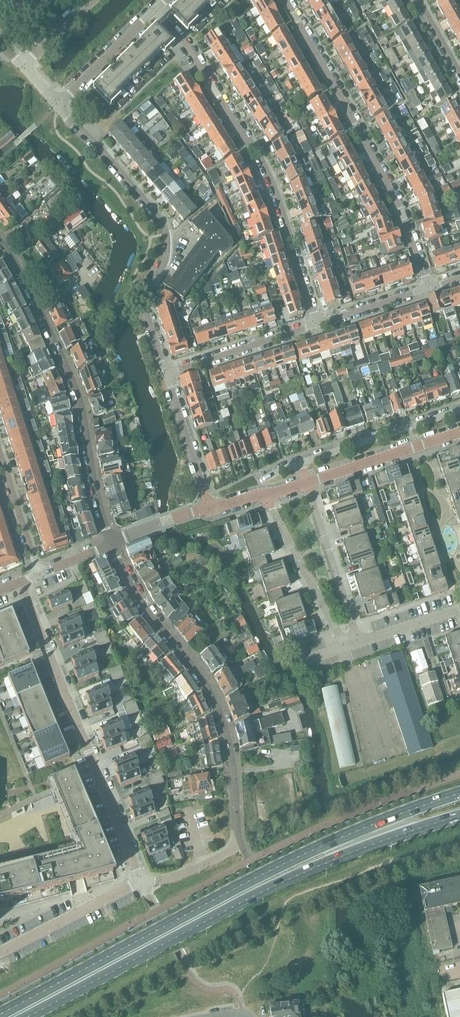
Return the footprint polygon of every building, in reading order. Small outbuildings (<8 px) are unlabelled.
[(171,15),(186,30),(195,21),(194,20),(215,0),(186,0),(171,15)] [(260,16),(274,8),(271,3),(270,3),(268,0),(267,0),(262,3),(262,4),(257,7),(255,8),(260,16)] [(315,16),(330,7),(326,0),(321,0),(311,6),(313,9),(312,11),(315,16)] [(440,10),(453,2),(452,0),(439,0),(436,1),(438,4),(437,5),(440,10)] [(387,7),(393,17),(404,11),(398,1),(387,7)] [(446,18),(449,16),(454,12),(455,13),(458,11),(459,10),(459,4),(456,6),(453,2),(440,10),(443,15),(444,15),(446,18)] [(352,6),(349,8),(347,9),(349,14),(355,10),(352,6)] [(234,12),(237,18),(242,15),(238,7),(234,12)] [(319,20),(321,24),(335,16),(330,7),(315,16),(317,20),(319,20)] [(260,16),(265,25),(267,24),(267,25),(273,21),(272,21),(278,17),(276,14),(277,14),(274,8),(260,16)] [(450,28),(459,22),(459,10),(458,11),(455,13),(454,12),(449,16),(446,18),(448,22),(447,23),(450,28)] [(404,11),(393,17),(389,19),(395,30),(409,21),(404,11)] [(322,29),(325,33),(340,25),(335,16),(321,24),(323,27),(322,29)] [(267,24),(265,25),(270,34),(283,27),(283,26),(283,25),(281,21),(280,21),(278,17),(272,21),(273,21),(267,25),(267,24)] [(230,23),(236,32),(241,29),(235,20),(230,23)] [(456,36),(459,34),(459,33),(459,22),(450,28),(453,33),(454,33),(456,36)] [(398,37),(402,43),(417,34),(411,24),(394,33),(396,37),(398,37)] [(340,25),(325,33),(328,38),(329,38),(331,42),(345,34),(340,25)] [(371,29),(377,39),(382,36),(376,26),(371,29)] [(157,29),(94,90),(109,105),(117,97),(117,96),(162,52),(163,52),(171,44),(157,29)] [(272,37),(277,46),(279,45),(285,42),(284,41),(290,38),(288,35),(289,34),(287,31),(285,30),(285,29),(272,37)] [(208,45),(211,48),(216,45),(216,44),(221,41),(223,40),(217,31),(205,39),(205,40),(204,41),(207,45),(208,45)] [(402,43),(407,53),(422,45),(417,34),(402,43)] [(365,39),(369,46),(373,43),(369,36),(365,39)] [(336,51),(338,54),(352,46),(347,37),(333,45),(334,46),(333,47),(335,50),(336,51)] [(277,46),(282,55),(296,47),(294,43),(292,42),(290,38),(284,41),(285,42),(279,45),(277,46)] [(212,53),(215,57),(228,49),(223,40),(221,41),(216,44),(216,45),(211,48),(213,52),(212,53)] [(340,59),(342,63),(357,55),(354,50),(358,48),(356,44),(352,46),(338,54),(340,58),(340,59)] [(407,53),(413,63),(428,55),(422,45),(407,53)] [(282,55),(287,64),(289,63),(295,60),(294,59),(300,56),(298,53),(299,51),(296,47),(282,55)] [(386,56),(390,63),(396,59),(393,52),(391,48),(384,52),(386,56)] [(219,61),(221,66),(227,62),(226,61),(232,58),(234,57),(228,49),(215,57),(218,62),(219,61)] [(346,68),(348,72),(362,64),(357,55),(342,63),(345,68),(346,68)] [(413,63),(419,74),(434,65),(428,55),(413,63)] [(287,64),(293,73),(306,65),(304,60),(302,60),(300,56),(294,59),(295,60),(289,63),(287,64)] [(222,69),(226,74),(239,66),(234,57),(232,58),(226,61),(227,62),(221,66),(223,68),(222,69)] [(163,67),(165,64),(159,58),(156,61),(163,67)] [(253,60),(257,67),(261,64),(258,58),(253,60)] [(352,81),(367,73),(372,71),(367,61),(362,64),(348,72),(350,75),(350,77),(352,81)] [(293,73),(298,82),(299,81),(300,81),(305,78),(305,77),(310,74),(308,70),(309,69),(306,65),(293,73)] [(424,84),(429,82),(440,76),(434,65),(419,74),(424,84)] [(230,79),(232,83),(238,79),(237,78),(243,75),(245,74),(249,71),(246,67),(242,70),(239,66),(226,74),(229,80),(230,79)] [(356,86),(358,89),(372,82),(367,73),(352,81),(355,86),(356,86)] [(174,82),(179,91),(181,90),(182,91),(187,88),(186,86),(191,82),(190,80),(191,79),(188,75),(187,75),(186,74),(174,82)] [(234,87),(236,91),(250,83),(245,74),(243,75),(237,78),(238,79),(232,83),(235,86),(234,87)] [(298,82),(303,91),(317,83),(314,78),(312,77),(310,74),(305,77),(305,78),(300,81),(299,81),(298,82)] [(429,82),(434,92),(445,86),(440,76),(429,82)] [(179,91),(185,100),(198,91),(195,86),(194,86),(191,82),(186,86),(187,88),(182,91),(181,90),(179,91)] [(359,93),(362,99),(377,91),(372,82),(358,89),(360,93),(359,93)] [(240,95),(243,100),(249,96),(248,96),(254,92),(255,91),(260,88),(258,84),(253,87),(250,83),(236,91),(239,96),(240,95)] [(317,83),(303,91),(308,100),(321,93),(319,88),(319,87),(317,83)] [(434,92),(429,95),(432,100),(437,97),(440,102),(441,102),(446,99),(451,96),(445,86),(434,92)] [(185,100),(190,109),(192,108),(193,108),(198,105),(197,104),(203,100),(201,97),(202,96),(198,91),(185,100)] [(244,104),(247,109),(261,100),(255,91),(254,92),(248,96),(249,96),(243,100),(245,103),(244,104)] [(366,105),(368,108),(388,97),(386,94),(380,97),(377,91),(362,99),(365,106),(366,105)] [(154,100),(158,105),(164,101),(159,95),(154,100)] [(310,104),(315,114),(317,112),(318,113),(323,110),(322,109),(328,106),(327,103),(327,102),(325,99),(324,98),(323,97),(310,104)] [(388,97),(368,108),(370,111),(369,113),(371,116),(372,116),(373,117),(387,110),(384,104),(390,101),(388,97)] [(440,102),(436,105),(438,109),(449,103),(446,99),(441,102),(440,102)] [(190,109),(196,117),(209,108),(206,104),(203,100),(197,104),(198,105),(193,108),(192,108),(190,109)] [(251,113),(254,117),(259,114),(259,113),(264,109),(265,110),(271,106),(268,102),(264,105),(261,100),(247,109),(250,113),(251,113)] [(164,101),(158,105),(161,110),(167,106),(164,101)] [(279,105),(282,110),(288,107),(285,102),(279,105)] [(445,119),(446,119),(459,112),(458,108),(458,107),(456,104),(455,104),(454,102),(440,110),(443,115),(437,118),(440,122),(445,119)] [(255,121),(258,126),(272,117),(269,113),(274,110),(271,105),(271,106),(265,110),(264,109),(259,113),(259,114),(254,117),(256,121),(255,121)] [(317,118),(320,123),(334,115),(331,109),(330,110),(328,106),(322,109),(323,110),(318,113),(317,112),(315,114),(310,116),(312,120),(317,118)] [(196,117),(201,126),(203,124),(204,125),(208,122),(207,120),(213,117),(211,113),(212,113),(209,108),(196,117)] [(166,116),(170,122),(175,118),(171,112),(166,116)] [(450,128),(459,123),(459,112),(446,119),(448,124),(442,127),(444,131),(450,128)] [(376,126),(379,130),(394,122),(389,113),(375,120),(377,123),(376,126)] [(317,130),(320,134),(327,130),(327,131),(333,128),(332,127),(338,124),(336,121),(337,121),(334,115),(320,123),(322,127),(317,130)] [(201,126),(207,134),(220,125),(217,121),(216,122),(213,117),(207,120),(208,122),(204,125),(203,124),(201,126)] [(262,130),(265,134),(270,131),(270,130),(275,126),(275,127),(281,123),(278,120),(275,122),(272,117),(258,126),(261,130),(262,130)] [(424,131),(427,129),(428,128),(423,119),(419,122),(424,131)] [(299,122),(304,131),(307,129),(303,120),(299,122)] [(384,136),(385,139),(401,130),(398,126),(396,127),(394,122),(379,130),(381,135),(384,136)] [(108,134),(116,142),(128,132),(121,123),(108,134)] [(270,131),(265,134),(267,137),(266,138),(268,142),(269,141),(270,143),(283,135),(280,130),(285,127),(282,123),(281,124),(281,123),(275,127),(275,126),(270,130),(270,131)] [(455,137),(459,134),(459,123),(450,128),(453,133),(448,136),(450,139),(455,137)] [(327,130),(320,134),(322,139),(327,136),(330,141),(343,134),(342,133),(343,131),(341,128),(340,128),(338,124),(332,127),(333,128),(327,131),(327,130)] [(207,134),(212,143),(214,142),(215,142),(219,139),(218,137),(224,134),(222,131),(223,130),(220,125),(207,134)] [(160,135),(155,140),(158,143),(171,133),(168,129),(160,135)] [(178,134),(182,138),(188,135),(184,129),(178,134)] [(307,137),(309,140),(312,138),(307,129),(304,131),(307,137)] [(386,144),(388,148),(403,140),(401,136),(403,135),(401,130),(385,139),(387,141),(386,144)] [(116,142),(124,151),(136,141),(128,132),(116,142)] [(152,136),(155,140),(160,135),(157,132),(152,136)] [(295,135),(297,140),(299,145),(307,141),(304,137),(302,132),(295,135)] [(212,143),(217,151),(231,143),(228,138),(227,139),(224,134),(218,137),(219,139),(215,142),(214,142),(212,143)] [(334,150),(336,154),(351,146),(348,141),(347,141),(345,137),(327,147),(330,152),(334,150)] [(429,140),(433,147),(438,144),(434,137),(429,140)] [(275,151),(276,155),(282,153),(281,151),(287,148),(287,149),(290,148),(286,139),(272,146),(271,147),(274,152),(275,151)] [(393,154),(395,157),(412,147),(410,142),(406,144),(403,140),(388,148),(391,153),(393,154)] [(124,151),(131,160),(143,150),(136,141),(124,151)] [(174,149),(176,152),(183,146),(181,143),(174,149)] [(231,143),(217,151),(223,160),(236,152),(233,148),(234,147),(231,143)] [(191,150),(194,154),(199,150),(196,146),(191,150)] [(277,160),(280,165),(295,158),(292,153),(298,150),(297,148),(296,146),(290,149),(290,148),(287,149),(287,148),(281,151),(282,153),(276,155),(278,159),(277,160)] [(337,165),(341,163),(354,156),(353,152),(353,150),(351,146),(336,154),(332,156),(337,165)] [(396,162),(398,166),(413,158),(413,159),(419,156),(414,147),(412,147),(395,157),(396,159),(396,162)] [(189,155),(185,150),(185,149),(179,154),(184,160),(189,155)] [(131,160),(138,169),(151,158),(143,150),(131,160)] [(166,154),(169,158),(175,153),(171,150),(166,154)] [(199,150),(194,154),(197,159),(199,158),(203,155),(199,150)] [(325,160),(320,150),(315,153),(320,162),(325,160)] [(22,158),(25,162),(34,155),(31,151),(22,158)] [(175,153),(169,158),(175,164),(180,159),(175,153)] [(224,164),(229,172),(231,171),(232,172),(237,169),(236,167),(242,164),(241,162),(241,161),(239,157),(238,157),(237,156),(224,164)] [(341,163),(346,172),(360,164),(358,159),(356,159),(354,156),(341,163)] [(138,169),(146,178),(158,167),(151,158),(138,169)] [(283,170),(285,174),(291,171),(290,170),(296,167),(297,169),(305,165),(303,160),(297,163),(295,158),(280,165),(282,170),(283,170)] [(403,172),(404,175),(418,167),(413,159),(413,158),(398,166),(401,171),(403,172)] [(201,163),(206,171),(211,167),(206,159),(201,163)] [(232,176),(234,182),(249,174),(246,169),(245,169),(242,164),(236,167),(237,169),(232,172),(231,171),(229,172),(224,175),(226,178),(232,176)] [(346,172),(350,181),(364,173),(362,170),(363,169),(360,164),(346,172)] [(291,171),(285,174),(287,178),(286,178),(289,183),(290,183),(303,177),(301,172),(307,169),(305,165),(297,169),(296,167),(290,170),(291,171)] [(405,180),(408,184),(423,176),(420,172),(423,170),(421,166),(418,167),(404,175),(406,177),(405,180)] [(146,178),(153,186),(166,176),(158,167),(146,178)] [(182,171),(185,175),(190,170),(187,167),(182,171)] [(326,175),(328,181),(333,179),(330,173),(332,172),(331,168),(324,172),(326,175)] [(190,170),(185,175),(188,179),(193,174),(190,170)] [(350,181),(355,190),(370,182),(367,177),(366,177),(364,173),(350,181)] [(234,182),(239,191),(241,190),(241,191),(247,188),(246,187),(252,184),(250,180),(251,180),(249,174),(234,182)] [(322,183),(322,184),(327,182),(326,181),(325,181),(322,174),(315,177),(318,185),(322,183)] [(446,177),(444,177),(446,181),(447,180),(449,184),(451,184),(455,182),(451,174),(446,177)] [(49,175),(21,198),(31,210),(39,203),(43,207),(45,205),(53,215),(55,213),(57,215),(72,202),(62,190),(58,186),(49,175)] [(153,186),(161,195),(173,185),(166,176),(153,186)] [(413,190),(414,193),(428,185),(423,176),(408,184),(410,189),(413,190)] [(328,181),(333,190),(337,188),(333,179),(328,181)] [(196,189),(200,193),(205,188),(209,185),(206,180),(205,182),(196,189)] [(293,191),(294,195),(300,193),(300,191),(305,189),(306,190),(308,189),(305,180),(291,185),(291,186),(290,186),(292,191),(293,191)] [(455,193),(459,190),(459,189),(459,180),(451,185),(455,193)] [(355,190),(360,199),(374,191),(372,188),(372,187),(370,182),(355,190)] [(239,191),(243,200),(257,193),(255,189),(254,189),(252,184),(246,187),(247,188),(241,191),(241,190),(239,191)] [(161,195),(168,204),(181,193),(173,185),(161,195)] [(417,199),(419,201),(432,195),(428,185),(414,193),(413,195),(415,198),(417,199)] [(448,187),(442,190),(444,195),(451,192),(448,187)] [(337,188),(333,190),(337,199),(342,197),(337,188)] [(216,191),(219,199),(224,197),(220,189),(216,191)] [(295,200),(297,205),(312,199),(308,189),(306,190),(305,189),(300,191),(300,193),(294,195),(296,199),(295,200)] [(362,203),(365,208),(379,200),(377,195),(375,195),(374,191),(360,199),(355,201),(358,206),(362,203)] [(14,209),(18,206),(21,199),(17,193),(0,206),(0,220),(14,209)] [(168,204),(176,213),(188,202),(181,193),(168,204)] [(239,208),(241,212),(249,208),(250,209),(255,207),(254,205),(260,202),(259,199),(260,198),(257,193),(243,200),(245,205),(239,208)] [(419,207),(421,212),(436,207),(432,195),(419,201),(420,205),(419,207)] [(219,199),(224,209),(228,207),(224,197),(219,199)] [(300,210),(302,214),(308,212),(307,211),(313,208),(313,209),(316,208),(312,199),(297,205),(299,210),(300,210)] [(365,219),(367,218),(383,209),(381,206),(382,204),(379,200),(365,208),(360,210),(365,219)] [(337,205),(340,209),(347,206),(344,201),(337,205)] [(188,202),(176,213),(184,221),(196,211),(188,202)] [(249,213),(251,218),(266,213),(263,207),(262,207),(260,202),(254,205),(255,207),(250,209),(249,208),(241,212),(243,216),(249,213)] [(329,205),(332,214),(339,212),(335,202),(329,205)] [(340,210),(343,215),(350,211),(347,206),(340,210)] [(224,209),(228,218),(232,216),(228,207),(224,209)] [(424,217),(425,221),(440,216),(436,207),(421,212),(422,216),(424,217)] [(221,208),(210,218),(206,213),(192,226),(198,233),(199,232),(202,236),(202,237),(203,238),(171,282),(168,280),(168,279),(167,280),(163,286),(183,300),(217,253),(222,256),(232,247),(230,242),(230,241),(234,237),(221,208)] [(308,212),(302,214),(304,218),(303,219),(305,224),(306,223),(306,224),(320,219),(316,208),(313,209),(313,208),(307,211),(308,212)] [(0,220),(0,224),(1,225),(1,227),(3,229),(4,230),(5,231),(18,221),(19,221),(23,218),(18,212),(17,213),(14,209),(0,220)] [(61,222),(69,233),(86,220),(79,209),(61,222)] [(372,221),(374,226),(389,218),(387,213),(385,213),(383,209),(367,218),(369,223),(372,221)] [(251,218),(254,228),(256,227),(257,228),(262,226),(261,224),(268,222),(267,219),(268,219),(266,213),(251,218)] [(232,216),(228,218),(232,226),(236,224),(232,216)] [(424,232),(439,227),(443,226),(440,216),(425,221),(426,223),(421,225),(423,232),(424,232)] [(36,228),(42,237),(51,231),(58,225),(53,217),(45,223),(44,222),(36,228)] [(370,232),(372,238),(392,231),(390,224),(391,223),(389,218),(374,226),(376,231),(370,232)] [(335,223),(338,233),(350,227),(347,222),(345,223),(343,219),(335,223)] [(256,227),(254,228),(258,238),(272,233),(271,232),(273,232),(271,227),(270,227),(268,222),(261,224),(262,226),(257,228),(256,227)] [(303,234),(305,238),(310,236),(310,235),(316,233),(316,234),(319,233),(315,223),(301,228),(300,229),(302,234),(303,234)] [(439,227),(424,232),(425,235),(425,236),(426,240),(427,240),(428,242),(442,237),(439,227)] [(381,245),(385,244),(399,239),(400,239),(398,231),(393,233),(392,231),(372,238),(373,243),(379,241),(381,245)] [(305,242),(307,248),(322,243),(319,233),(316,234),(316,233),(310,235),(310,236),(305,238),(306,242),(305,242)] [(262,251),(267,250),(269,249),(269,250),(275,248),(275,246),(281,244),(280,241),(281,241),(279,236),(278,237),(278,235),(264,240),(265,245),(260,247),(262,251)] [(68,245),(68,246),(71,250),(79,244),(73,236),(66,242),(68,245)] [(341,240),(343,246),(352,242),(350,237),(341,240)] [(59,256),(58,254),(46,238),(35,246),(48,264),(59,256)] [(385,244),(388,254),(402,249),(402,248),(403,246),(402,243),(400,242),(399,239),(385,244)] [(439,245),(438,244),(437,241),(430,243),(432,247),(434,247),(436,254),(431,255),(436,270),(437,269),(437,270),(442,269),(442,268),(447,266),(445,260),(443,260),(441,254),(442,254),(441,252),(439,245)] [(309,253),(311,258),(317,256),(316,254),(322,253),(325,253),(322,243),(307,248),(308,254),(309,253)] [(267,250),(270,260),(285,255),(283,249),(282,250),(281,244),(275,246),(275,248),(269,250),(269,249),(267,250)] [(71,250),(68,246),(61,251),(64,255),(71,250)] [(451,249),(456,264),(459,263),(459,246),(451,249)] [(344,249),(346,257),(352,255),(350,248),(344,249)] [(451,249),(441,252),(442,254),(441,254),(443,260),(445,260),(447,266),(450,265),(450,266),(456,264),(451,249)] [(234,260),(241,258),(239,250),(227,263),(230,271),(236,268),(234,260)] [(311,262),(313,267),(328,262),(325,253),(322,253),(316,254),(317,256),(311,258),(312,261),(311,262)] [(269,271),(273,269),(276,269),(282,267),(281,266),(287,264),(286,261),(287,260),(285,255),(270,260),(272,264),(267,266),(269,271)] [(346,258),(349,266),(356,263),(355,259),(351,260),(350,256),(346,258)] [(69,257),(51,268),(61,282),(68,277),(72,275),(78,270),(69,257)] [(245,268),(241,258),(234,260),(236,268),(237,270),(245,268)] [(316,273),(317,277),(323,276),(323,274),(329,272),(329,273),(331,272),(328,262),(313,267),(315,273),(316,273)] [(408,262),(398,265),(398,267),(400,274),(401,273),(404,280),(406,279),(408,280),(412,278),(411,277),(413,277),(408,262)] [(273,269),(276,279),(291,274),(290,269),(289,269),(287,264),(281,266),(282,267),(276,269),(273,269)] [(398,265),(388,268),(393,285),(398,283),(399,282),(404,280),(401,273),(400,274),(398,267),(398,265)] [(225,266),(217,274),(218,278),(228,275),(225,266)] [(388,268),(378,272),(379,273),(378,274),(380,280),(382,279),(384,287),(387,285),(388,286),(393,285),(388,268)] [(0,275),(0,287),(12,280),(7,271),(0,275)] [(228,275),(230,283),(240,280),(238,272),(228,275)] [(317,281),(319,287),(335,282),(331,272),(329,273),(329,272),(323,274),(323,276),(317,277),(318,281),(317,281)] [(378,272),(368,275),(374,291),(379,289),(379,288),(384,287),(382,279),(380,280),(378,274),(379,273),(378,272)] [(220,284),(218,278),(217,274),(211,280),(213,286),(220,284)] [(276,279),(280,289),(282,288),(282,289),(288,287),(288,285),(293,284),(292,280),(293,280),(291,274),(276,279)] [(368,275),(359,278),(359,280),(361,286),(362,286),(364,293),(368,292),(369,292),(374,291),(368,275)] [(359,280),(359,278),(349,281),(354,296),(355,296),(355,297),(359,296),(360,294),(364,293),(362,286),(361,286),(359,280)] [(17,290),(13,281),(0,289),(0,299),(17,290)] [(322,292),(324,297),(330,295),(329,294),(335,292),(335,293),(338,292),(335,282),(319,287),(321,293),(322,292)] [(203,289),(205,294),(212,292),(209,283),(203,289)] [(280,289),(283,299),(298,294),(296,288),(295,289),(293,284),(288,285),(288,287),(282,289),(282,288),(280,289)] [(90,297),(83,286),(77,290),(84,300),(90,297)] [(254,290),(256,295),(266,292),(264,287),(254,290)] [(448,293),(453,308),(459,306),(459,296),(458,290),(456,290),(456,289),(451,291),(452,292),(448,293)] [(1,310),(8,306),(22,299),(17,290),(0,299),(0,308),(1,310)] [(330,295),(324,297),(325,300),(324,301),(325,306),(326,306),(327,306),(341,302),(338,292),(335,293),(335,292),(329,294),(330,295)] [(157,310),(158,313),(173,308),(173,307),(176,302),(163,293),(155,304),(156,305),(155,306),(156,309),(157,310)] [(442,295),(438,296),(443,312),(453,308),(448,293),(447,294),(446,293),(442,294),(442,295)] [(283,299),(286,309),(288,308),(289,308),(294,307),(294,305),(300,303),(299,300),(300,299),(298,294),(283,299)] [(443,312),(438,296),(438,295),(428,299),(433,315),(443,312)] [(8,306),(1,310),(3,314),(7,313),(8,317),(12,315),(26,307),(22,299),(8,306)] [(47,308),(51,318),(62,313),(60,308),(58,303),(47,308)] [(251,313),(256,328),(262,326),(262,325),(266,324),(264,318),(263,318),(261,313),(261,312),(261,310),(259,303),(249,306),(251,313)] [(288,308),(286,309),(289,318),(303,314),(303,313),(304,312),(302,307),(301,308),(300,303),(294,305),(294,307),(289,308),(288,308)] [(417,307),(416,308),(421,323),(422,328),(432,325),(425,304),(422,306),(421,305),(417,306),(417,307)] [(264,318),(266,324),(269,323),(269,324),(274,322),(274,321),(275,321),(271,307),(261,310),(261,312),(261,313),(263,318),(264,318)] [(161,320),(162,323),(177,318),(173,308),(158,313),(159,315),(158,317),(160,320),(161,320)] [(407,310),(406,311),(411,326),(416,324),(418,329),(422,328),(421,323),(416,308),(412,309),(412,308),(407,309),(407,310)] [(13,316),(17,325),(31,318),(27,309),(13,316)] [(398,313),(397,314),(402,329),(411,326),(406,311),(403,312),(402,311),(397,312),(398,313)] [(62,313),(51,318),(56,328),(67,323),(62,313)] [(251,313),(241,317),(242,319),(241,320),(243,325),(244,325),(246,330),(250,329),(250,330),(256,328),(251,313)] [(388,316),(387,317),(392,332),(397,331),(399,337),(404,335),(402,329),(397,314),(393,315),(393,314),(388,315),(388,316)] [(220,317),(221,318),(222,323),(222,325),(222,326),(223,331),(225,331),(227,337),(231,335),(231,336),(237,335),(232,320),(227,321),(225,316),(220,317)] [(241,317),(232,320),(237,335),(243,333),(242,332),(246,330),(244,325),(243,325),(241,320),(242,319),(241,317)] [(379,320),(377,320),(382,335),(392,332),(387,317),(384,318),(383,317),(378,319),(379,320)] [(31,318),(17,325),(22,333),(36,327),(31,318)] [(164,331),(165,334),(180,329),(177,318),(162,323),(163,326),(162,327),(163,330),(164,331)] [(218,324),(213,326),(218,341),(223,339),(223,338),(227,337),(225,331),(223,331),(222,326),(222,325),(222,323),(221,318),(216,320),(218,324)] [(369,323),(368,323),(373,338),(382,335),(377,320),(374,321),(374,320),(369,322),(369,323)] [(373,338),(368,323),(365,324),(364,323),(359,325),(360,326),(358,326),(363,342),(373,338)] [(82,324),(73,328),(79,343),(89,338),(82,324)] [(213,326),(202,329),(203,332),(202,332),(204,338),(206,337),(208,343),(211,342),(212,343),(218,341),(213,326)] [(349,329),(343,331),(345,337),(347,336),(349,343),(348,343),(349,346),(359,342),(354,328),(353,327),(349,328),(349,329)] [(26,345),(27,344),(41,338),(36,328),(22,335),(26,345)] [(79,343),(73,328),(59,335),(66,351),(77,346),(76,344),(79,343)] [(168,342),(168,344),(184,339),(180,329),(165,334),(166,336),(165,338),(166,341),(168,342)] [(203,332),(202,329),(193,332),(198,346),(199,346),(199,347),(204,345),(204,344),(208,343),(206,337),(204,338),(202,332),(203,332)] [(339,331),(334,333),(341,354),(350,351),(349,346),(348,343),(349,343),(347,336),(345,337),(343,331),(340,332),(339,331)] [(329,336),(323,338),(325,344),(327,343),(329,349),(328,350),(329,352),(331,357),(341,354),(334,333),(329,335),(329,336)] [(41,338),(27,344),(31,354),(45,347),(41,338)] [(196,349),(194,340),(193,338),(184,341),(188,352),(196,349)] [(320,338),(315,339),(320,355),(329,352),(328,350),(329,349),(327,343),(325,344),(323,338),(320,339),(320,338)] [(443,338),(435,340),(438,349),(446,346),(443,338)] [(184,339),(168,344),(169,346),(168,346),(172,357),(188,352),(184,341),(184,339)] [(310,342),(304,344),(306,350),(308,349),(310,356),(309,356),(310,358),(320,355),(315,339),(310,341),(310,342)] [(438,349),(435,340),(428,343),(428,344),(430,349),(432,348),(433,351),(438,349)] [(446,345),(449,353),(457,350),(454,342),(446,345)] [(306,350),(304,344),(300,345),(300,344),(295,346),(296,347),(295,347),(300,362),(310,358),(309,356),(310,356),(308,349),(306,350)] [(72,358),(74,361),(92,353),(90,350),(88,351),(85,345),(70,352),(71,354),(70,355),(71,357),(72,358)] [(291,347),(279,351),(284,366),(296,362),(291,347)] [(399,350),(400,356),(410,353),(408,347),(399,350)] [(33,356),(37,366),(50,360),(46,350),(33,356)] [(423,353),(425,360),(434,357),(432,350),(423,353)] [(279,351),(269,354),(274,369),(280,367),(281,371),(283,371),(286,371),(284,366),(279,351)] [(411,355),(412,361),(424,358),(422,352),(411,355)] [(92,353),(74,361),(75,364),(75,365),(76,368),(77,368),(78,370),(93,363),(90,357),(93,356),(92,353)] [(269,354),(261,357),(266,372),(274,369),(269,354)] [(410,355),(399,359),(401,365),(412,361),(410,355)] [(261,357),(251,360),(256,375),(261,373),(263,378),(267,377),(266,372),(261,357)] [(401,365),(399,359),(389,362),(391,368),(401,365)] [(50,360),(37,366),(40,372),(38,373),(39,376),(55,369),(50,360)] [(249,361),(239,364),(244,379),(246,384),(250,382),(248,377),(254,376),(249,361)] [(10,373),(6,363),(0,365),(0,376),(10,373)] [(239,364),(229,367),(234,382),(235,382),(236,387),(240,386),(239,381),(244,379),(239,364)] [(447,368),(450,375),(444,377),(450,396),(459,393),(459,389),(452,366),(447,368)] [(219,371),(224,385),(225,385),(227,390),(231,389),(229,384),(234,382),(229,367),(219,371)] [(102,369),(95,371),(94,372),(92,368),(79,373),(88,395),(101,390),(97,381),(102,379),(101,377),(105,376),(102,369)] [(361,375),(359,370),(347,373),(350,379),(361,375)] [(214,389),(224,385),(219,371),(209,374),(214,389)] [(29,396),(34,407),(65,393),(56,372),(42,378),(26,385),(29,396)] [(183,391),(199,386),(203,384),(201,378),(206,376),(204,372),(179,380),(183,391)] [(14,387),(11,376),(0,379),(0,392),(14,387)] [(442,376),(431,380),(438,400),(449,397),(442,376)] [(438,400),(431,380),(421,383),(427,404),(438,400)] [(338,408),(340,414),(346,431),(354,428),(346,405),(344,405),(337,384),(331,386),(338,408)] [(420,385),(409,388),(415,408),(426,404),(420,385)] [(183,391),(186,401),(202,396),(202,395),(199,386),(183,391)] [(312,388),(305,391),(307,397),(314,395),(318,407),(325,405),(318,386),(312,388)] [(17,397),(14,387),(0,392),(0,403),(17,397)] [(415,408),(409,388),(403,390),(402,389),(398,391),(405,411),(415,408)] [(111,391),(100,395),(88,399),(95,417),(106,413),(102,402),(114,398),(111,391)] [(381,393),(377,394),(384,418),(393,415),(388,400),(388,399),(383,400),(381,393)] [(186,401),(189,411),(205,406),(204,400),(206,399),(205,394),(202,395),(202,396),(186,401)] [(375,403),(370,404),(376,421),(384,418),(377,394),(373,396),(375,403)] [(398,396),(388,400),(393,415),(403,411),(398,396)] [(1,415),(21,408),(17,397),(0,403),(0,412),(1,415)] [(48,401),(53,415),(70,409),(66,398),(53,403),(52,400),(48,401)] [(376,421),(370,404),(366,406),(363,399),(359,400),(367,424),(376,421)] [(350,403),(346,405),(354,428),(363,425),(358,408),(353,410),(350,403)] [(189,411),(193,421),(209,416),(205,406),(189,411)] [(1,415),(4,425),(24,418),(21,408),(1,415)] [(222,417),(219,417),(221,422),(223,421),(222,419),(229,417),(227,409),(220,412),(222,417)] [(56,427),(72,425),(70,414),(57,416),(54,417),(56,427)] [(116,421),(113,414),(102,418),(104,426),(116,421)] [(283,414),(278,416),(281,423),(286,421),(283,414)] [(346,431),(340,414),(329,417),(334,434),(346,431)] [(209,416),(193,421),(196,431),(197,431),(212,426),(209,416)] [(264,425),(264,427),(258,429),(266,450),(267,449),(268,450),(271,449),(271,448),(276,446),(268,423),(266,417),(262,418),(264,425)] [(308,417),(297,422),(302,436),(314,431),(308,417)] [(313,420),(320,439),(331,436),(324,417),(313,420)] [(4,425),(7,435),(27,428),(24,418),(4,425)] [(119,440),(125,439),(122,421),(116,422),(119,440)] [(297,422),(285,427),(291,440),(302,436),(297,422)] [(56,427),(58,438),(74,435),(72,425),(56,427)] [(291,440),(285,427),(273,432),(279,445),(291,440)] [(7,435),(10,445),(30,439),(27,428),(7,435)] [(95,435),(96,446),(112,443),(111,432),(104,433),(103,429),(94,431),(95,435)] [(256,429),(252,430),(255,439),(249,441),(254,455),(255,455),(256,455),(259,454),(260,453),(264,451),(256,429)] [(233,433),(232,433),(242,460),(247,459),(248,459),(251,458),(251,457),(252,456),(247,443),(242,445),(237,432),(233,433)] [(242,460),(232,433),(229,435),(233,448),(227,450),(232,464),(233,464),(235,464),(237,463),(238,462),(242,460)] [(58,438),(60,448),(75,446),(74,435),(58,438)] [(10,445),(14,455),(34,449),(30,439),(10,445)] [(220,469),(215,455),(214,452),(210,440),(206,441),(211,454),(209,454),(210,457),(205,459),(210,473),(211,472),(212,473),(215,472),(216,471),(220,469)] [(112,443),(96,446),(98,457),(114,454),(112,443)] [(75,446),(60,448),(62,459),(78,457),(76,445),(75,446)] [(14,455),(17,466),(37,459),(34,449),(14,455)] [(440,467),(457,462),(459,461),(459,449),(446,453),(443,454),(446,465),(441,466),(437,456),(440,467)] [(215,455),(220,469),(225,467),(226,468),(229,467),(229,466),(230,465),(226,451),(220,453),(219,451),(214,453),(215,455)] [(99,461),(101,470),(120,466),(118,456),(111,457),(111,458),(99,461)] [(63,460),(64,470),(79,467),(77,457),(63,460)] [(17,466),(20,476),(40,469),(37,459),(17,466)] [(444,477),(459,472),(459,470),(457,462),(440,467),(444,477)] [(120,466),(101,470),(102,479),(122,475),(129,473),(126,465),(120,466)] [(378,488),(394,483),(394,482),(410,477),(407,466),(406,466),(410,476),(405,478),(401,468),(397,469),(385,474),(385,473),(374,477),(378,488)] [(79,467),(64,470),(66,480),(81,477),(79,467)] [(24,487),(24,486),(44,480),(40,469),(20,476),(24,487)] [(447,488),(459,483),(459,472),(444,477),(447,488)] [(103,481),(105,491),(125,485),(123,476),(119,477),(103,481)] [(394,482),(394,483),(397,493),(414,487),(410,477),(394,482)] [(67,482),(69,492),(83,489),(81,479),(67,482)] [(24,486),(25,489),(44,483),(44,480),(24,486)] [(329,504),(339,501),(353,496),(362,493),(359,482),(326,493),(327,498),(328,498),(328,497),(337,495),(338,500),(329,503),(329,504)] [(24,489),(28,500),(48,494),(44,483),(25,489),(24,489)] [(450,498),(459,495),(459,483),(447,488),(446,489),(448,493),(449,492),(450,498)] [(105,491),(108,500),(130,494),(128,484),(125,485),(105,491)] [(397,493),(400,503),(417,497),(414,487),(397,493)] [(83,489),(69,492),(71,503),(86,500),(83,489)] [(28,500),(31,511),(51,504),(48,494),(28,500)] [(108,500),(111,510),(133,503),(130,494),(108,500)] [(454,508),(459,506),(459,495),(450,498),(454,508)] [(332,511),(335,520),(359,512),(353,496),(339,501),(341,508),(339,509),(332,511)] [(400,503),(404,513),(421,508),(419,502),(420,502),(418,498),(417,498),(417,497),(400,503)] [(72,508),(76,518),(90,514),(86,503),(72,508)] [(133,503),(111,510),(114,519),(130,514),(136,513),(133,503)] [(31,511),(35,521),(55,515),(51,504),(31,511)] [(140,510),(142,518),(152,515),(150,507),(140,510)] [(404,513),(407,523),(424,518),(421,508),(404,513)] [(347,526),(350,534),(364,530),(359,512),(335,520),(338,530),(345,527),(347,526)] [(76,518),(79,529),(93,524),(90,514),(76,518)] [(35,521),(38,531),(58,525),(55,515),(35,521)] [(225,526),(229,536),(256,527),(254,522),(260,520),(258,515),(225,526)] [(407,523),(410,534),(427,528),(426,523),(427,523),(425,518),(424,519),(424,518),(407,523)] [(10,530),(7,520),(0,522),(0,533),(10,530)] [(93,524),(79,529),(83,539),(97,535),(93,524)] [(38,531),(41,542),(61,535),(58,525),(38,531)] [(243,539),(246,550),(270,542),(267,532),(260,535),(258,536),(257,533),(252,534),(251,530),(262,526),(256,527),(229,536),(229,537),(236,535),(238,540),(243,539)] [(410,534),(414,544),(430,538),(427,528),(410,534)] [(13,541),(10,530),(0,533),(0,545),(13,541)] [(343,545),(346,555),(370,547),(364,530),(350,534),(352,542),(350,543),(343,545)] [(61,535),(41,542),(44,551),(45,551),(45,552),(50,551),(50,552),(56,550),(73,544),(69,532),(66,533),(61,535)] [(130,559),(151,551),(151,550),(148,542),(147,540),(148,539),(147,538),(125,547),(130,559)] [(414,544),(417,554),(434,549),(431,539),(430,538),(414,544)] [(16,551),(13,541),(0,545),(0,556),(16,551)] [(246,550),(252,567),(267,562),(264,554),(266,553),(273,551),(270,542),(246,550)] [(358,561),(361,569),(376,564),(370,547),(346,555),(349,564),(356,562),(356,561),(358,561)] [(417,554),(420,565),(437,559),(434,549),(417,554)] [(15,564),(15,563),(19,562),(17,557),(18,557),(16,551),(0,556),(0,569),(15,564)] [(130,559),(134,569),(148,563),(147,561),(154,558),(151,551),(130,559)] [(92,563),(97,574),(111,567),(107,558),(104,557),(92,563)] [(420,565),(424,575),(441,569),(437,559),(420,565)] [(259,571),(262,582),(286,574),(283,565),(276,567),(276,568),(274,568),(273,566),(268,567),(267,562),(252,567),(254,573),(259,571)] [(134,569),(141,580),(154,573),(148,563),(134,569)] [(354,580),(357,589),(381,581),(376,564),(361,569),(363,577),(361,577),(354,580)] [(97,574),(102,585),(116,578),(111,567),(97,574)] [(424,575),(427,585),(444,580),(441,569),(424,575)] [(141,580),(147,591),(160,583),(154,573),(141,580)] [(262,582),(268,599),(283,594),(280,587),(282,586),(289,584),(286,574),(262,582)] [(116,578),(102,585),(108,596),(122,589),(116,578)] [(444,580),(427,585),(431,596),(448,590),(446,585),(447,584),(445,580),(444,580)] [(84,581),(80,583),(78,584),(83,596),(89,593),(84,581)] [(363,606),(387,598),(381,581),(357,589),(360,598),(367,596),(370,595),(372,602),(363,606)] [(147,591),(154,602),(166,593),(160,583),(147,591)] [(154,602),(161,611),(173,601),(180,596),(173,588),(166,593),(154,602)] [(52,612),(72,604),(68,592),(47,601),(52,612)] [(109,601),(115,609),(129,600),(124,592),(109,601)] [(275,604),(278,615),(302,607),(299,598),(292,600),(290,601),(289,598),(284,600),(283,594),(268,599),(270,606),(275,604)] [(387,598),(363,606),(365,611),(366,617),(399,606),(395,595),(387,598)] [(115,609),(120,617),(134,609),(129,600),(115,609)] [(173,601),(161,611),(168,620),(170,623),(175,619),(177,622),(189,612),(185,606),(180,610),(173,601)] [(96,609),(94,603),(93,603),(82,608),(84,614),(96,609)] [(280,633),(303,626),(313,622),(298,627),(296,619),(298,618),(298,619),(305,616),(302,607),(278,615),(275,616),(280,633)] [(134,609),(120,617),(125,626),(139,617),(134,609)] [(27,656),(29,655),(12,611),(0,616),(0,667),(27,656)] [(174,628),(181,636),(198,621),(196,619),(193,621),(188,615),(174,628)] [(80,629),(82,628),(77,616),(57,625),(61,635),(61,636),(80,628),(80,629)] [(129,628),(135,636),(147,627),(141,619),(129,628)] [(198,621),(181,636),(188,644),(203,631),(198,626),(200,624),(198,621)] [(303,626),(280,633),(284,644),(316,633),(315,628),(314,628),(305,631),(303,626)] [(147,627),(135,636),(142,644),(154,635),(147,627)] [(61,635),(59,636),(64,648),(84,640),(80,629),(80,628),(61,636),(61,635)] [(108,637),(106,632),(105,631),(94,636),(96,642),(108,637)] [(459,648),(459,632),(444,638),(449,652),(459,648)] [(110,643),(108,638),(108,637),(96,642),(98,648),(110,643)] [(144,646),(151,654),(162,645),(155,637),(144,646)] [(422,641),(428,659),(434,658),(427,639),(422,641)] [(162,645),(151,654),(158,662),(169,652),(162,645)] [(200,656),(206,666),(219,657),(213,648),(200,656)] [(453,665),(459,663),(459,648),(449,652),(453,665)] [(425,649),(412,651),(416,672),(429,669),(425,649)] [(94,663),(94,664),(96,663),(92,651),(71,659),(75,670),(76,671),(94,663)] [(381,680),(383,684),(385,684),(409,756),(432,748),(421,713),(401,653),(378,660),(384,679),(381,680)] [(160,665),(167,673),(178,663),(172,655),(160,665)] [(221,669),(222,670),(226,668),(225,666),(219,657),(206,666),(212,675),(221,669)] [(265,676),(257,659),(244,665),(247,671),(255,668),(259,678),(265,676)] [(98,674),(94,664),(94,663),(76,671),(75,670),(73,671),(78,683),(98,674)] [(178,663),(167,673),(174,681),(185,671),(178,663)] [(122,672),(120,666),(108,671),(111,677),(122,672)] [(12,687),(36,677),(32,667),(8,677),(12,687)] [(214,677),(219,687),(233,680),(228,670),(226,668),(222,670),(223,672),(214,677)] [(125,678),(122,672),(111,677),(113,683),(125,678)] [(177,686),(181,691),(193,682),(187,673),(175,683),(172,685),(175,688),(177,686)] [(419,678),(428,707),(444,702),(434,673),(419,678)] [(16,697),(40,687),(36,677),(12,687),(16,697)] [(458,679),(446,683),(449,694),(459,690),(459,678),(458,679)] [(233,680),(219,687),(225,697),(238,689),(233,680)] [(193,682),(181,691),(187,700),(198,690),(193,682)] [(108,698),(110,698),(106,686),(85,694),(89,705),(90,705),(108,698)] [(321,690),(340,769),(355,765),(337,686),(321,690)] [(20,707),(44,697),(45,697),(40,687),(16,697),(20,707)] [(163,693),(166,699),(175,694),(172,688),(163,693)] [(136,693),(139,700),(137,700),(138,703),(141,711),(147,708),(143,699),(146,697),(143,690),(136,693)] [(288,691),(283,693),(284,699),(288,698),(291,697),(289,691),(288,691)] [(205,703),(200,694),(188,702),(190,706),(183,710),(185,715),(192,711),(205,703)] [(249,717),(240,694),(225,700),(234,723),(249,717)] [(24,717),(48,707),(49,707),(45,697),(44,697),(20,707),(24,717)] [(284,699),(280,700),(282,708),(295,704),(293,698),(293,697),(291,697),(288,698),(284,699)] [(113,709),(108,699),(108,698),(90,705),(89,705),(87,706),(92,717),(113,709)] [(137,706),(135,701),(134,700),(123,705),(125,711),(137,706)] [(205,703),(192,711),(197,721),(209,712),(205,703)] [(139,712),(137,707),(137,706),(125,711),(127,717),(139,712)] [(28,727),(53,717),(49,707),(48,707),(24,717),(28,727)] [(284,724),(283,721),(281,714),(253,723),(255,732),(284,724)] [(32,737),(57,727),(53,717),(28,727),(32,737)] [(197,723),(200,733),(214,728),(211,718),(197,723)] [(122,733),(125,732),(120,721),(99,729),(104,739),(104,740),(122,733)] [(235,727),(238,738),(253,735),(251,724),(235,727)] [(37,747),(61,737),(57,727),(32,737),(37,747)] [(214,728),(200,733),(195,735),(198,744),(203,743),(217,738),(214,728)] [(152,734),(155,742),(166,738),(163,730),(152,734)] [(253,735),(238,738),(240,749),(256,746),(270,742),(267,731),(253,735)] [(286,735),(288,743),(305,739),(304,731),(286,735)] [(127,744),(123,734),(122,733),(104,740),(104,739),(101,740),(106,752),(127,744)] [(151,741),(149,735),(137,740),(140,746),(151,741)] [(41,757),(65,747),(61,737),(37,747),(41,757)] [(155,743),(158,750),(172,744),(169,737),(155,743)] [(154,747),(152,741),(151,741),(140,746),(142,752),(154,747)] [(203,748),(205,758),(219,755),(218,745),(203,748)] [(45,768),(69,758),(65,747),(41,757),(45,768)] [(159,752),(162,760),(167,758),(163,750),(159,752)] [(136,767),(136,768),(137,768),(139,767),(134,755),(113,764),(118,774),(118,775),(136,767)] [(219,755),(205,758),(207,768),(221,765),(219,755)] [(141,778),(137,768),(136,768),(136,767),(118,775),(118,774),(116,775),(120,787),(141,778)] [(171,778),(171,779),(172,779),(181,777),(180,769),(166,771),(168,778),(171,778)] [(53,779),(58,793),(56,794),(45,798),(27,808),(0,821),(0,911),(71,892),(69,884),(76,882),(83,881),(85,888),(114,880),(113,872),(116,872),(74,770),(53,779)] [(164,776),(162,771),(162,770),(150,775),(152,781),(162,777),(164,776)] [(182,789),(186,788),(210,783),(208,774),(194,777),(195,782),(182,785),(182,789)] [(162,778),(162,777),(152,781),(150,782),(152,788),(164,783),(162,778)] [(210,783),(186,788),(187,792),(197,790),(198,795),(211,792),(210,783)] [(150,802),(151,802),(151,803),(153,802),(148,790),(128,798),(132,809),(150,802)] [(155,813),(151,803),(151,802),(150,802),(132,809),(130,810),(134,822),(155,813)] [(170,815),(168,809),(156,814),(158,820),(170,815),(170,816),(170,815)] [(172,821),(170,816),(170,815),(158,820),(160,826),(172,821)] [(143,835),(147,845),(147,846),(165,838),(165,839),(168,838),(163,826),(142,835),(143,835)] [(170,850),(166,839),(165,839),(165,838),(147,846),(147,845),(144,846),(149,858),(170,850)] [(178,849),(174,850),(172,851),(176,863),(180,862),(182,861),(178,849)] [(451,907),(459,905),(459,879),(419,888),(433,952),(452,948),(445,913),(451,912),(450,907),(451,907)] [(447,1016),(459,1016),(459,991),(442,995),(447,1016)] [(269,1006),(270,1016),(299,1013),(298,1002),(269,1006)]
